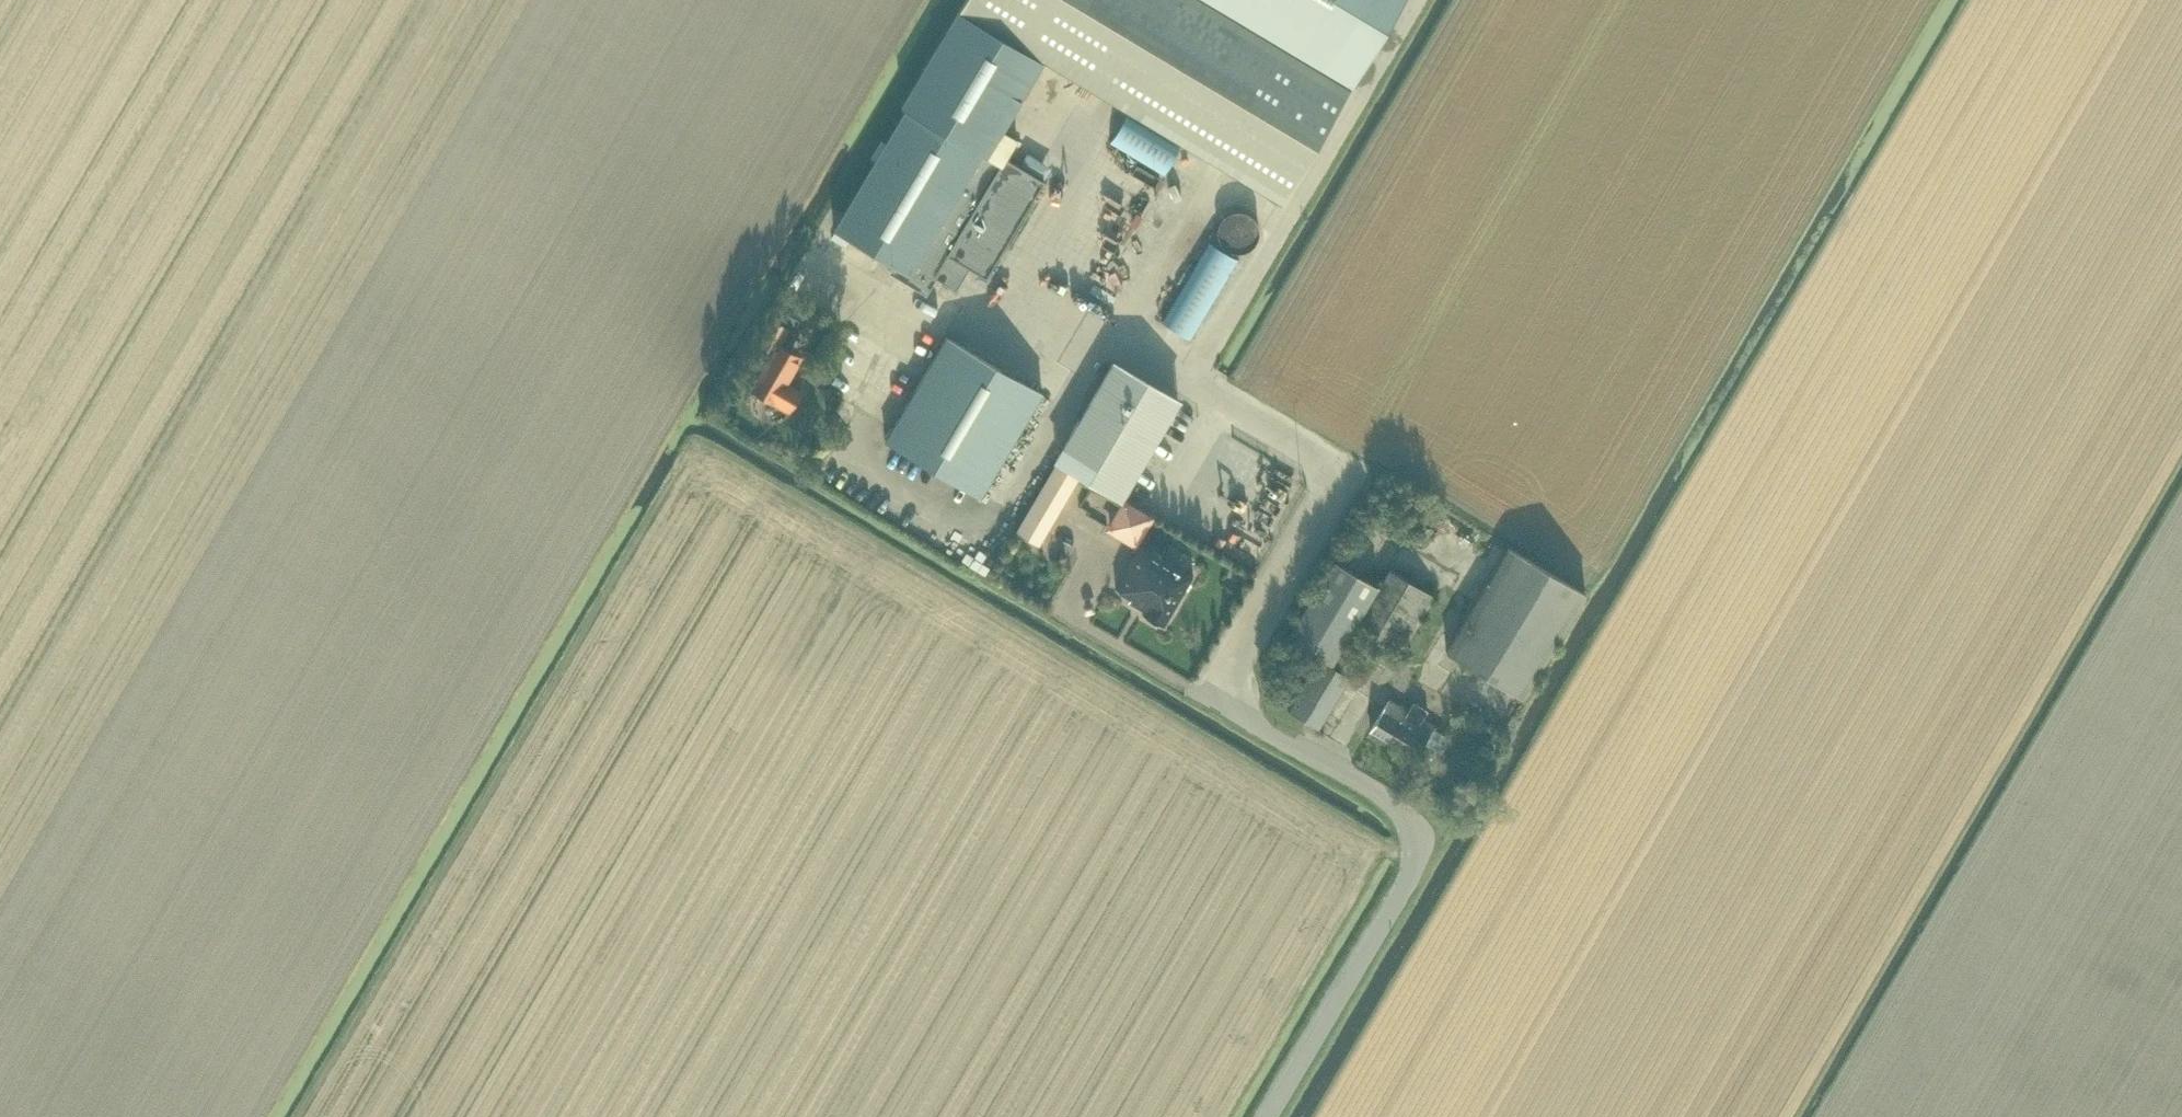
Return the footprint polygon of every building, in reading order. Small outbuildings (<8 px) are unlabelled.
[(1351,87),(1403,0),(966,0),(959,11),(902,107),(907,109),(835,230),(894,266),(892,270),(923,289),(928,288),(936,275),(953,285),(957,284),(967,267),(987,278),(1044,181),(1031,173),(1020,167),(1006,159),(1018,140),(1002,130),(1044,60),(1283,202),(1351,87)] [(1027,155),(1020,167),(1031,173),(1036,166),(1034,160),(1027,155)] [(1049,156),(1044,165),(1062,173),(1066,164),(1049,156)] [(1260,253),(1278,236),(1272,229),(1278,223),(1260,204),(1235,227),(1260,253)] [(790,327),(781,322),(772,317),(754,346),(769,355),(750,387),(788,409),(800,390),(788,383),(805,355),(782,341),(790,327)] [(982,498),(1044,392),(947,335),(885,440),(982,498)] [(1056,462),(1036,496),(1059,510),(1079,476),(1121,501),(1180,402),(1113,362),(1055,461),(1056,462)] [(1148,516),(1121,501),(1106,527),(1132,543),(1148,516)] [(1023,518),(1016,530),(1039,544),(1046,532),(1023,518)] [(1192,573),(1191,575),(1142,547),(1144,544),(1142,544),(1116,589),(1131,597),(1129,600),(1145,610),(1142,614),(1163,626),(1194,574),(1192,573)] [(1587,593),(1510,546),(1446,651),(1523,698),(1587,593)] [(1288,636),(1334,662),(1355,625),(1402,653),(1436,596),(1389,568),(1379,586),(1333,560),(1288,636)] [(1320,729),(1351,677),(1320,659),(1289,711),(1320,729)] [(1410,708),(1390,698),(1370,731),(1416,760),(1437,726),(1425,718),(1429,711),(1414,701),(1410,708)]
